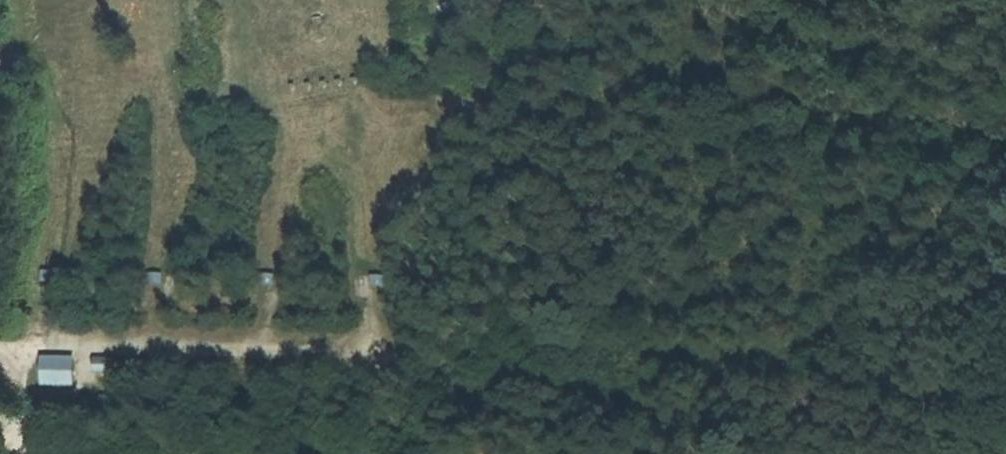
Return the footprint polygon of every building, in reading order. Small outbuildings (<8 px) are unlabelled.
[(467,4),(465,0),(453,0),(451,1),(455,9),(467,4)] [(44,280),(55,280),(55,271),(44,271),(44,280)] [(151,282),(164,282),(164,273),(150,273),(151,282)] [(262,283),(276,282),(275,274),(261,275),(262,283)] [(374,283),(387,282),(386,274),(373,275),(374,283)] [(47,382),(74,382),(74,361),(47,360),(47,382)] [(101,372),(117,371),(116,360),(100,361),(101,372)]
